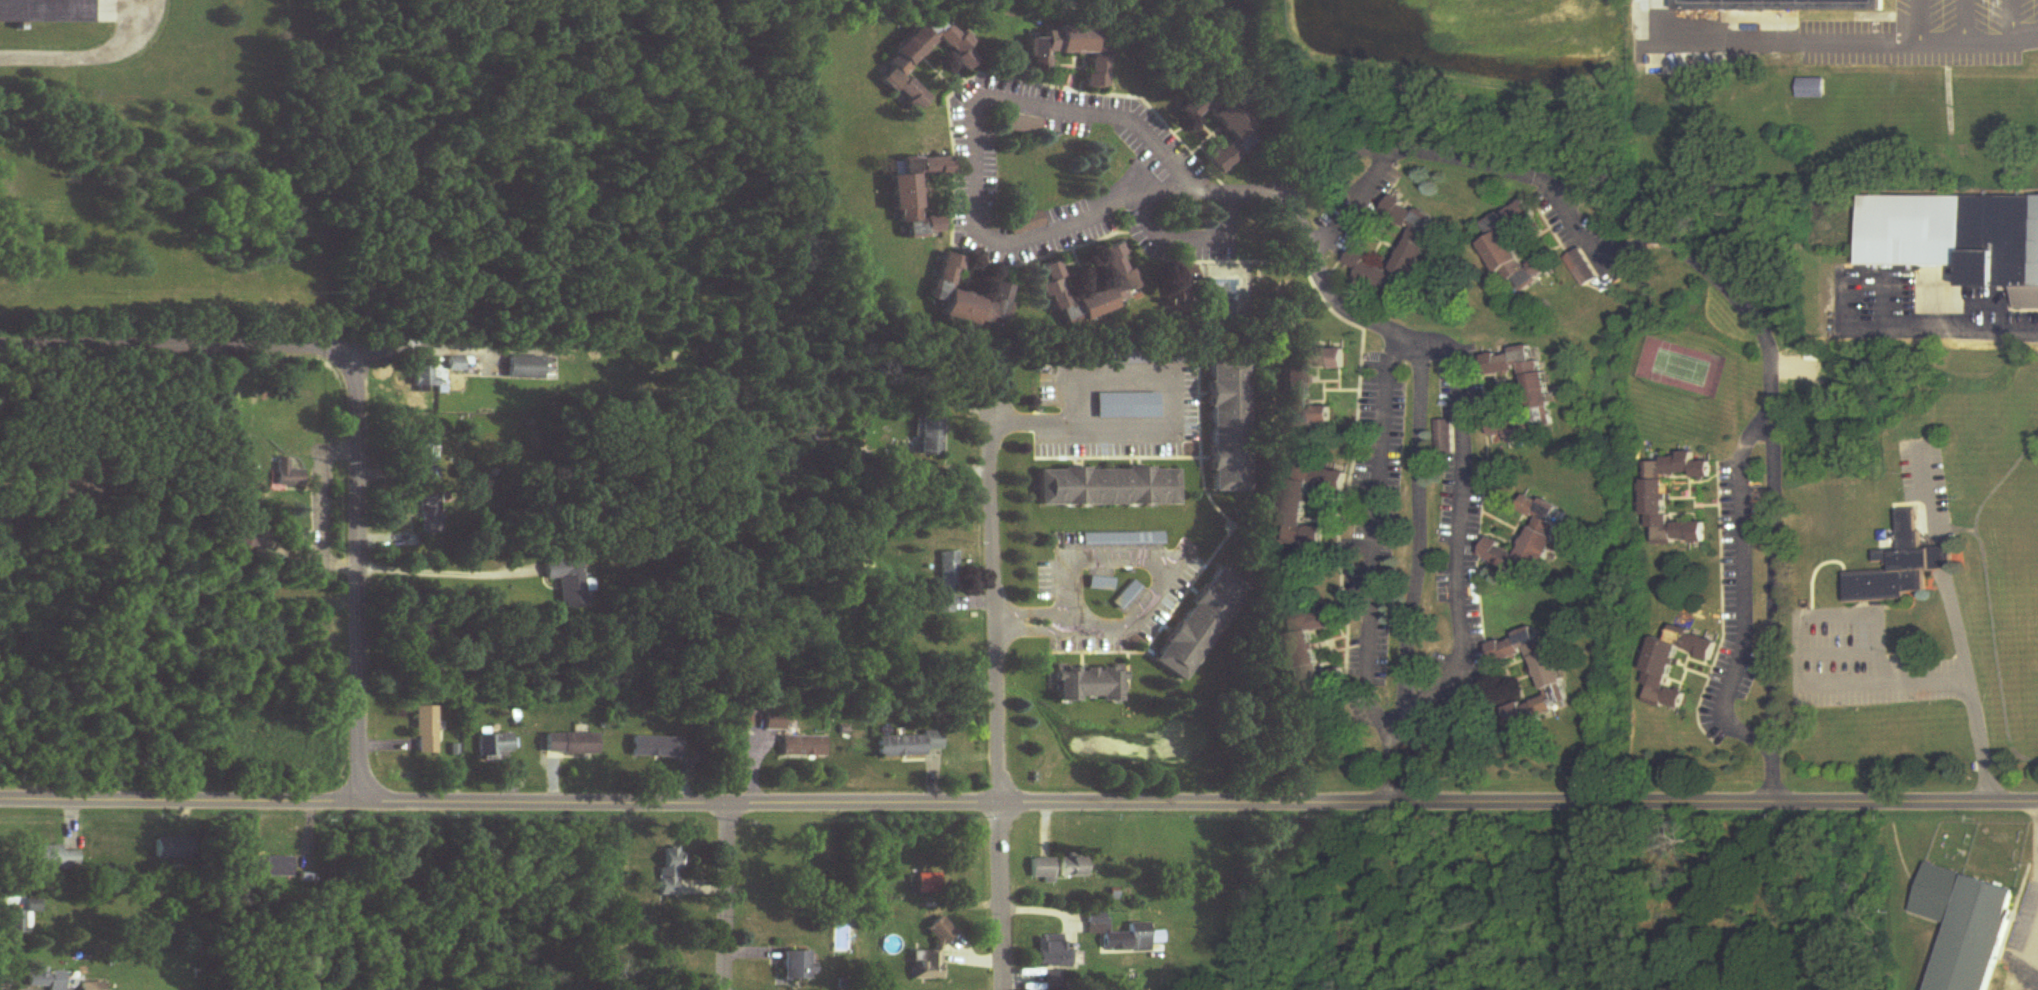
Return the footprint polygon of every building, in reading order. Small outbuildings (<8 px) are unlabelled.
[(92,24),(92,0),(0,0),(0,24),(92,24)] [(1886,0),(1678,0),(1678,11),(1886,12),(1886,0)] [(881,80),(915,114),(931,98),(906,74),(937,41),(969,71),(979,61),(967,49),(974,42),(964,32),(960,36),(935,12),(885,63),(891,69),(881,80)] [(1049,54),(1096,54),(1096,26),(1045,26),(1045,38),(1031,38),(1031,72),(1049,72),(1049,54)] [(1107,89),(1107,57),(1088,57),(1088,89),(1107,89)] [(1826,80),(1800,80),(1800,100),(1826,100),(1826,80)] [(1176,114),(1187,127),(1208,110),(1235,143),(1248,132),(1209,86),(1176,114)] [(1220,175),(1242,155),(1230,141),(1208,161),(1220,175)] [(952,177),(951,157),(901,159),(902,176),(891,176),(893,213),(898,213),(899,225),(907,224),(908,236),(942,235),(942,216),(922,217),(920,178),(952,177)] [(1862,266),(1966,267),(1966,287),(2017,287),(2017,310),(2037,311),(2037,197),(1862,196),(1862,266)] [(1413,233),(1395,274),(1369,263),(1373,256),(1356,248),(1345,273),(1395,295),(1404,275),(1418,281),(1445,222),(1393,198),(1383,219),(1413,233)] [(1484,222),(1492,238),(1483,243),(1505,285),(1518,278),(1524,289),(1556,272),(1547,256),(1527,266),(1513,238),(1539,224),(1526,200),(1484,222)] [(1119,309),(1117,304),(1126,301),(1124,293),(1138,289),(1123,243),(1100,250),(1112,288),(1077,299),(1084,321),(1119,309)] [(1598,279),(1579,251),(1565,260),(1584,289),(1598,279)] [(992,300),(954,292),(961,257),(943,253),(932,301),(945,304),(942,317),(1003,331),(1012,286),(996,282),(992,300)] [(1051,313),(1071,308),(1057,262),(1042,266),(1048,284),(1043,285),(1051,313)] [(1169,313),(1196,313),(1196,272),(1168,273),(1169,313)] [(1312,407),(1313,369),(1346,369),(1346,350),(1287,349),(1285,427),(1340,428),(1340,408),(1312,407)] [(1526,371),(1532,409),(1554,406),(1547,361),(1538,362),(1535,349),(1490,356),(1493,376),(1526,371)] [(543,357),(509,357),(509,380),(543,380),(543,357)] [(464,359),(448,359),(448,371),(464,371),(464,359)] [(1211,493),(1249,493),(1249,361),(1211,361),(1211,493)] [(435,388),(435,366),(413,366),(413,388),(435,388)] [(1098,419),(1160,419),(1160,395),(1098,395),(1098,419)] [(921,456),(942,456),(942,418),(921,418),(921,456)] [(1451,422),(1436,422),(1436,452),(1451,452),(1451,422)] [(1670,476),(1696,476),(1696,480),(1713,480),(1713,463),(1696,463),(1696,456),(1666,456),(1666,463),(1648,463),(1648,530),(1659,530),(1659,545),(1706,545),(1706,524),(1670,524),(1670,476)] [(276,487),(303,487),(303,470),(287,470),(287,459),(276,459),(276,487)] [(1290,466),(1283,547),(1308,549),(1313,487),(1348,490),(1349,471),(1290,466)] [(1040,507),(1178,506),(1178,469),(1040,470),(1040,507)] [(420,536),(441,536),(440,494),(419,495),(420,536)] [(1847,575),(1849,605),(1910,601),(1909,595),(1928,593),(1927,573),(1953,571),(1952,550),(1921,551),(1918,511),(1899,513),(1901,553),(1894,553),(1896,572),(1847,575)] [(1523,555),(1491,541),(1484,558),(1513,571),(1518,559),(1546,572),(1561,539),(1557,538),(1563,524),(1541,515),(1523,555)] [(1162,545),(1162,535),(1083,535),(1083,545),(1162,545)] [(956,613),(956,553),(939,553),(939,613),(956,613)] [(586,609),(583,563),(545,565),(546,581),(559,580),(561,610),(586,609)] [(1155,664),(1188,684),(1249,587),(1217,567),(1155,664)] [(1286,620),(1298,686),(1324,681),(1315,634),(1346,628),(1343,609),(1286,620)] [(1644,634),(1658,639),(1664,623),(1684,629),(1682,633),(1710,640),(1703,660),(1689,656),(1689,652),(1670,644),(1655,685),(1660,687),(1662,684),(1678,692),(1673,707),(1656,700),(1656,705),(1637,697),(1642,683),(1636,680),(1641,671),(1634,667),(1644,634)] [(1533,655),(1547,699),(1509,711),(1514,727),(1569,710),(1562,687),(1566,686),(1552,639),(1540,643),(1536,628),(1515,635),(1516,638),(1490,646),(1496,666),(1533,655)] [(1124,668),(1057,669),(1057,703),(1124,702),(1124,668)] [(437,708),(415,708),(415,755),(437,755),(437,708)] [(511,754),(511,736),(488,736),(488,731),(479,731),(479,762),(499,762),(499,754),(511,754)] [(545,735),(545,756),(597,756),(597,735),(545,735)] [(927,757),(927,751),(942,751),(942,735),(879,737),(879,758),(927,757)] [(680,759),(680,738),(631,738),(631,758),(680,759)] [(781,758),(825,758),(825,738),(781,738),(781,758)] [(155,861),(199,861),(199,839),(155,839),(155,861)] [(32,870),(78,870),(78,852),(61,852),(61,847),(32,847),(32,870)] [(660,869),(660,895),(681,895),(681,850),(664,850),(664,869),(660,869)] [(290,858),(248,858),(248,878),(290,878),(290,858)] [(1059,878),(1087,878),(1087,858),(1059,858),(1059,878)] [(1054,859),(1031,859),(1031,879),(1044,879),(1044,883),(1054,883),(1054,859)] [(2022,890),(1926,865),(1914,915),(1952,925),(1935,989),(1996,989),(2022,890)] [(940,894),(940,875),(918,875),(918,894),(940,894)] [(30,913),(40,912),(40,900),(26,901),(26,912),(8,912),(8,935),(31,934),(30,913)] [(926,930),(941,948),(956,935),(941,917),(926,930)] [(1150,952),(1150,943),(1164,943),(1164,932),(1150,932),(1150,923),(1129,923),(1129,933),(1104,933),(1104,951),(1150,952)] [(1036,967),(1070,967),(1070,952),(1063,952),(1063,938),(1036,938),(1036,967)] [(912,981),(942,981),(942,952),(912,952),(912,981)] [(783,981),(812,981),(812,953),(783,953),(783,981)] [(28,987),(48,987),(48,970),(28,970),(28,987)]
